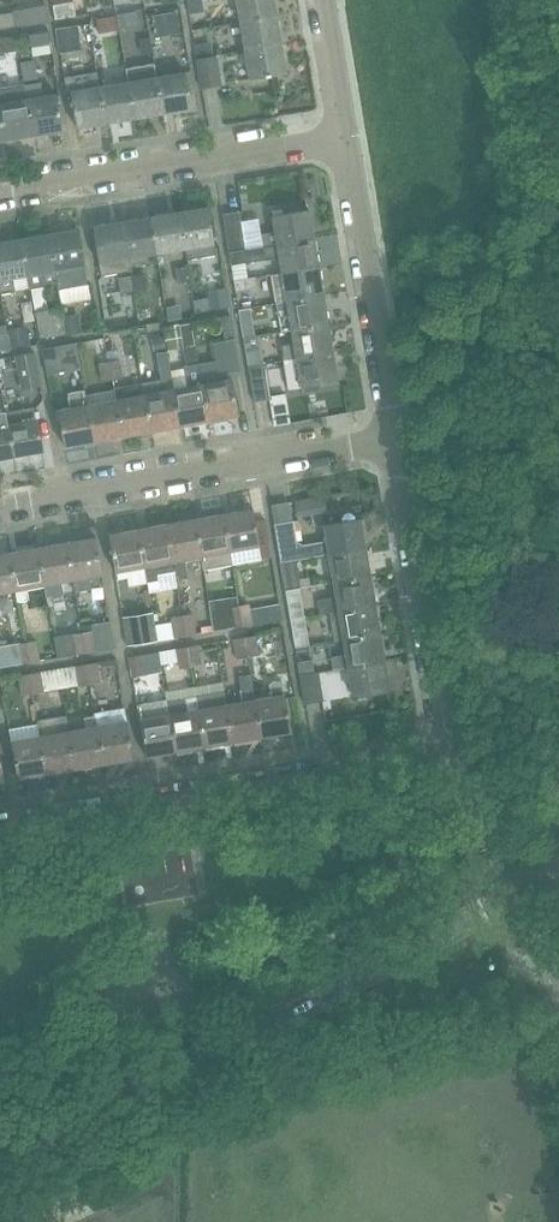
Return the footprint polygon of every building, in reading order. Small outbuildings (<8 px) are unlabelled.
[(47,18),(42,0),(35,0),(28,2),(33,22),(47,18)] [(203,0),(198,0),(187,2),(189,15),(206,13),(203,0)] [(274,0),(237,0),(241,22),(276,16),(274,0)] [(54,6),(56,20),(76,17),(74,2),(54,6)] [(129,7),(132,22),(154,19),(152,4),(129,7)] [(0,15),(0,29),(15,27),(13,13),(0,15)] [(281,45),(276,16),(241,22),(245,51),(281,45)] [(89,23),(77,25),(80,45),(92,44),(89,23)] [(0,39),(0,54),(20,50),(17,36),(0,39)] [(194,45),(197,59),(213,56),(210,43),(194,45)] [(286,74),(281,45),(245,51),(250,80),(286,74)] [(37,51),(38,71),(51,70),(51,51),(37,51)] [(214,62),(213,56),(197,59),(198,65),(202,88),(221,85),(216,61),(214,62)] [(22,62),(25,82),(37,80),(34,60),(22,62)] [(163,114),(157,78),(155,65),(126,70),(129,83),(135,118),(163,114)] [(192,109),(186,73),(157,78),(163,114),(192,109)] [(44,97),(41,83),(25,86),(33,135),(62,131),(56,95),(44,97)] [(135,118),(129,83),(100,88),(106,123),(135,118)] [(25,86),(25,84),(0,88),(0,111),(5,140),(33,135),(25,86)] [(106,123),(100,88),(71,93),(77,128),(106,123)] [(178,213),(184,249),(187,261),(216,256),(208,208),(178,213)] [(276,232),(261,235),(244,238),(246,251),(263,248),(278,245),(313,239),(309,210),(273,216),(276,232)] [(240,212),(238,212),(223,215),(229,253),(246,251),(244,238),(240,212)] [(184,249),(178,213),(150,218),(156,253),(184,249)] [(156,253),(150,218),(121,223),(127,258),(156,253)] [(130,272),(127,258),(121,223),(93,228),(97,251),(102,277),(130,272)] [(79,230),(51,235),(59,284),(60,290),(88,285),(79,230)] [(59,284),(51,235),(22,240),(28,276),(30,289),(59,284)] [(318,268),(313,239),(278,245),(283,274),(318,268)] [(22,240),(0,244),(0,277),(1,281),(28,276),(22,240)] [(265,260),(263,248),(246,251),(229,253),(231,266),(265,260)] [(175,270),(178,284),(190,282),(188,268),(175,270)] [(323,296),(318,268),(283,274),(287,302),(323,296)] [(145,274),(130,276),(133,292),(147,289),(145,274)] [(133,292),(130,276),(119,278),(126,322),(136,320),(132,292),(133,292)] [(257,277),(233,281),(236,295),(259,291),(257,277)] [(328,325),(323,296),(287,302),(292,331),(328,325)] [(255,307),(241,310),(242,322),(253,320),(257,320),(255,307)] [(40,338),(67,333),(68,333),(65,316),(63,316),(62,308),(36,312),(40,338)] [(79,313),(65,316),(68,333),(67,333),(67,336),(83,333),(79,313)] [(332,353),(328,325),(292,331),(294,343),(282,345),(284,361),(332,353)] [(261,335),(255,336),(245,338),(249,367),(265,364),(261,335)] [(12,348),(10,336),(0,337),(0,350),(12,348)] [(137,369),(153,366),(147,336),(131,340),(137,369)] [(94,340),(102,382),(113,379),(107,349),(106,349),(104,338),(94,340)] [(217,362),(199,365),(209,421),(238,416),(231,379),(229,379),(228,376),(240,374),(234,341),(214,345),(217,362)] [(48,375),(81,368),(77,344),(44,350),(48,375)] [(196,346),(184,348),(187,367),(170,370),(180,427),(209,421),(199,365),(196,346)] [(118,347),(107,349),(113,379),(124,377),(121,360),(120,360),(118,347)] [(180,427),(170,370),(166,352),(156,354),(161,381),(143,384),(145,395),(152,432),(180,427)] [(22,389),(40,385),(34,353),(16,356),(22,389)] [(284,361),(285,367),(289,390),(305,388),(305,392),(318,390),(317,386),(337,382),(332,353),(284,361)] [(270,400),(265,364),(249,367),(254,402),(270,400)] [(152,432),(145,395),(143,384),(131,386),(133,397),(117,400),(124,437),(152,432)] [(67,388),(71,408),(58,411),(65,448),(95,442),(88,405),(84,385),(67,388)] [(124,437),(117,400),(88,405),(95,442),(124,437)] [(6,414),(8,423),(14,457),(42,452),(37,420),(36,420),(34,409),(6,414)] [(8,423),(0,424),(0,460),(14,457),(8,423)] [(253,509),(223,515),(230,551),(231,551),(260,546),(253,509)] [(230,551),(223,515),(195,520),(202,556),(204,570),(233,565),(231,551),(230,551)] [(274,525),(278,549),(280,563),(297,560),(329,555),(365,549),(360,519),(325,525),(327,541),(303,545),(303,549),(298,550),(293,522),(274,525)] [(202,556),(195,520),(166,525),(174,572),(176,571),(178,580),(189,578),(185,559),(202,556)] [(174,572),(166,525),(137,530),(147,583),(159,580),(158,574),(174,572)] [(147,583),(137,530),(109,536),(116,572),(126,570),(129,586),(147,583)] [(103,575),(96,538),(67,543),(73,580),(75,592),(92,589),(90,577),(103,575)] [(73,580),(67,543),(38,548),(45,586),(47,598),(64,594),(62,582),(73,580)] [(45,586),(38,548),(9,554),(16,591),(18,602),(30,600),(28,589),(45,586)] [(370,578),(365,549),(329,555),(334,584),(370,578)] [(9,554),(0,555),(0,594),(16,591),(9,554)] [(301,589),(297,560),(280,563),(282,576),(285,591),(286,590),(286,591),(301,589)] [(375,606),(370,578),(334,584),(337,597),(318,600),(321,615),(332,613),(375,606)] [(306,618),(301,589),(286,591),(291,620),(306,618)] [(209,601),(214,631),(227,629),(223,599),(209,601)] [(249,604),(239,606),(243,626),(253,624),(249,604)] [(243,626),(239,606),(229,608),(232,628),(243,626)] [(380,635),(375,606),(332,613),(336,642),(344,641),(380,635)] [(124,618),(129,646),(160,640),(155,613),(124,618)] [(193,613),(182,615),(185,636),(196,634),(193,613)] [(185,636),(182,615),(172,617),(175,637),(185,636)] [(310,645),(306,618),(291,620),(296,647),(310,645)] [(92,625),(91,623),(81,624),(83,633),(81,633),(85,653),(115,648),(111,622),(92,625)] [(276,650),(291,646),(287,631),(272,634),(276,650)] [(85,653),(81,633),(56,637),(59,658),(85,653)] [(254,634),(244,636),(247,656),(257,654),(254,634)] [(384,662),(380,635),(344,641),(346,655),(331,657),(334,671),(349,668),(384,662)] [(247,656),(244,636),(234,638),(238,658),(247,656)] [(37,641),(25,643),(29,663),(41,661),(37,641)] [(29,663),(25,643),(15,644),(18,665),(29,663)] [(197,644),(186,646),(190,666),(200,664),(197,644)] [(190,666),(186,646),(175,648),(179,668),(190,666)] [(148,678),(173,676),(172,665),(157,666),(155,648),(146,649),(148,678)] [(132,676),(142,675),(138,654),(129,656),(132,676)] [(97,661),(86,663),(90,684),(100,682),(97,661)] [(312,661),(298,663),(300,676),(314,674),(312,661)] [(389,692),(384,662),(349,668),(354,698),(389,692)] [(90,684),(86,663),(77,665),(80,685),(90,684)] [(40,671),(31,673),(34,693),(43,692),(40,671)] [(34,693),(31,673),(21,675),(24,695),(34,693)] [(324,702),(319,673),(314,674),(300,676),(305,705),(324,702)] [(256,701),(251,674),(239,676),(244,703),(227,705),(234,742),(262,737),(256,701)] [(272,698),(256,701),(262,737),(291,732),(283,682),(270,684),(272,698)] [(167,702),(166,693),(165,687),(135,692),(146,757),(176,752),(167,702)] [(227,705),(225,692),(196,697),(204,747),(234,742),(227,705)] [(204,747),(196,697),(167,702),(176,752),(204,747)] [(133,759),(125,709),(96,713),(96,715),(104,764),(133,759)] [(104,764),(96,715),(84,717),(86,729),(70,732),(76,769),(104,764)] [(40,723),(42,737),(49,773),(76,769),(70,732),(67,718),(40,723)] [(49,773),(42,737),(11,742),(17,779),(49,773)]
